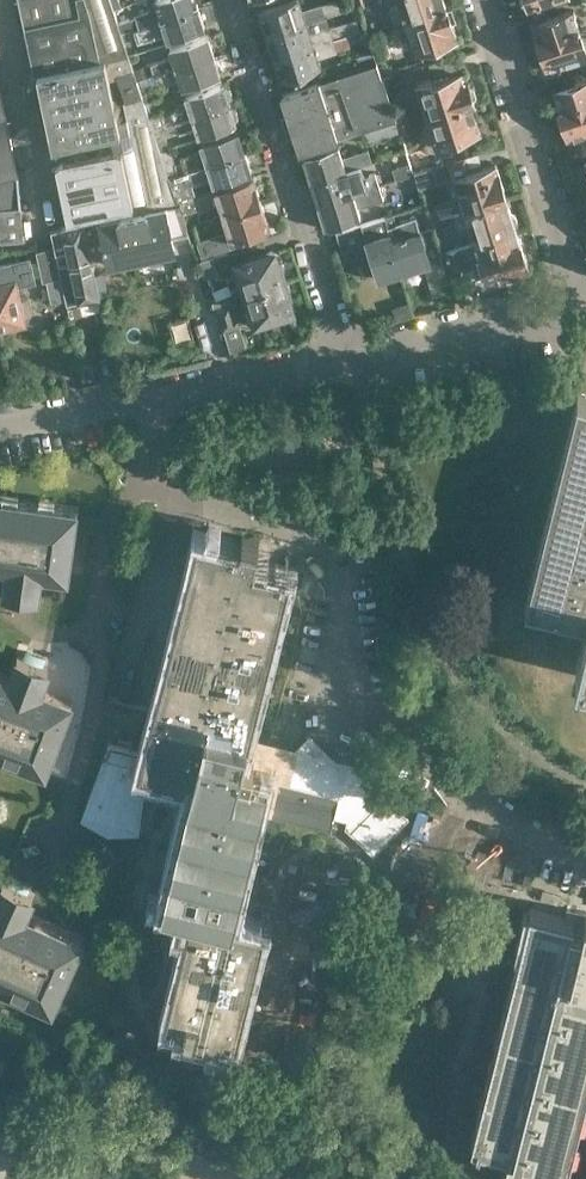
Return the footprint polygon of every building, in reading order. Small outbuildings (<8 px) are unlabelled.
[(35,75),(39,74),(100,61),(106,60),(110,79),(118,76),(117,73),(134,68),(125,41),(121,30),(118,20),(114,8),(111,0),(20,0),(35,75)] [(114,8),(122,5),(120,0),(111,0),(114,8)] [(139,25),(199,5),(198,0),(156,0),(158,7),(118,20),(121,30),(139,25)] [(306,20),(336,11),(333,0),(331,0),(323,3),(322,1),(302,8),(300,0),(288,0),(262,8),(270,32),(306,20)] [(406,18),(447,4),(446,0),(400,0),(402,4),(393,7),(398,21),(406,18)] [(447,4),(406,18),(417,49),(458,36),(447,4)] [(167,37),(205,24),(199,5),(139,25),(121,30),(125,41),(137,37),(138,41),(166,32),(167,37)] [(579,24),(574,8),(534,20),(540,41),(537,45),(540,53),(544,55),(547,64),(561,60),(562,63),(574,59),(575,62),(585,59),(585,31),(581,32),(579,24)] [(310,31),(306,20),(270,32),(277,55),(347,33),(360,29),(357,18),(330,26),(330,25),(310,31)] [(351,44),(347,33),(277,55),(284,77),(321,66),(317,55),(351,44)] [(155,73),(214,53),(208,34),(171,46),(174,55),(152,62),(155,73)] [(381,59),(393,56),(389,45),(378,48),(381,59)] [(183,84),(220,72),(214,53),(155,73),(137,79),(142,93),(145,102),(164,96),(159,83),(180,76),(183,84)] [(106,60),(100,61),(39,74),(55,148),(122,133),(110,79),(106,60)] [(301,147),(356,130),(364,128),(397,117),(394,108),(389,92),(383,76),(382,76),(377,60),(283,90),(301,147)] [(142,93),(137,79),(134,68),(117,73),(118,76),(125,99),(142,93)] [(414,82),(409,68),(383,76),(389,92),(407,86),(412,100),(423,97),(428,113),(472,100),(476,98),(470,79),(465,81),(462,70),(433,79),(432,75),(418,79),(418,81),(414,82)] [(554,89),(562,112),(559,116),(562,123),(565,124),(570,139),(585,134),(585,80),(554,89)] [(153,126),(155,125),(230,103),(229,100),(233,96),(230,86),(225,85),(224,82),(186,94),(189,103),(150,116),(153,126)] [(62,160),(57,164),(69,218),(132,205),(134,211),(177,200),(168,173),(161,150),(157,137),(153,126),(150,116),(145,102),(142,93),(125,99),(123,100),(132,142),(122,150),(116,149),(62,160)] [(472,100),(428,113),(438,146),(452,142),(451,138),(481,129),(472,100)] [(198,133),(236,121),(235,119),(239,116),(236,107),(231,106),(230,103),(155,125),(153,126),(157,137),(165,134),(196,124),(198,133)] [(399,122),(409,118),(404,105),(394,108),(397,117),(399,122)] [(399,122),(397,117),(364,128),(369,142),(389,136),(390,138),(403,133),(399,122)] [(6,118),(0,119),(0,182),(19,179),(18,174),(6,118)] [(409,118),(399,122),(403,133),(403,135),(413,132),(409,118)] [(168,173),(245,150),(239,131),(201,142),(203,147),(182,153),(183,159),(176,161),(171,147),(170,147),(161,150),(168,173)] [(170,147),(165,134),(157,137),(161,150),(170,147),(169,147),(170,147)] [(343,157),(339,144),(304,155),(311,179),(346,168),(372,160),(369,149),(343,157)] [(446,162),(458,159),(455,149),(442,152),(446,162)] [(213,180),(251,169),(245,150),(168,173),(177,200),(191,195),(187,183),(212,175),(213,180)] [(458,159),(446,162),(435,165),(440,181),(455,176),(466,211),(508,198),(497,161),(470,170),(467,156),(458,159)] [(578,163),(583,179),(585,178),(585,160),(578,163)] [(412,162),(396,167),(400,179),(416,173),(412,162)] [(350,180),(346,168),(311,179),(319,202),(379,183),(376,172),(350,180)] [(262,202),(254,176),(197,193),(191,195),(177,200),(181,199),(185,210),(219,200),(223,214),(262,202)] [(19,179),(0,182),(0,240),(25,238),(19,179)] [(379,183),(319,202),(327,227),(362,216),(359,206),(384,199),(379,183)] [(423,199),(424,199),(421,190),(401,195),(405,211),(425,205),(423,199)] [(508,198),(466,211),(457,214),(460,226),(469,223),(475,241),(517,227),(508,198)] [(84,221),(89,248),(106,244),(110,261),(177,247),(175,240),(192,236),(180,201),(164,204),(165,207),(101,221),(100,217),(84,221)] [(223,214),(228,230),(197,240),(202,255),(234,245),(232,239),(270,227),(262,202),(223,214)] [(436,209),(427,212),(431,225),(441,222),(436,209)] [(393,223),(390,214),(386,215),(363,222),(336,230),(343,251),(369,243),(377,267),(380,279),(400,272),(388,233),(392,232),(389,224),(393,223)] [(388,233),(400,272),(425,265),(431,285),(448,281),(432,226),(420,230),(416,216),(393,223),(389,224),(392,232),(388,233)] [(99,295),(98,288),(95,274),(89,248),(84,221),(63,225),(64,225),(51,228),(55,246),(61,274),(67,302),(99,295)] [(517,227),(475,241),(446,250),(452,269),(466,264),(464,257),(479,252),(488,281),(530,269),(517,227)] [(45,277),(61,274),(55,246),(39,249),(44,277),(45,277)] [(247,291),(284,281),(274,252),(238,263),(247,291)] [(212,257),(199,261),(205,278),(218,274),(212,257)] [(25,321),(15,283),(26,281),(22,258),(0,263),(0,327),(25,321)] [(95,274),(98,288),(106,286),(103,272),(95,274)] [(61,274),(45,277),(51,302),(46,303),(50,319),(69,315),(67,302),(61,274)] [(284,281),(247,291),(251,303),(247,305),(253,323),(293,309),(284,281)] [(239,325),(229,297),(215,302),(223,330),(239,325)] [(90,361),(79,364),(82,380),(93,377),(90,361)] [(585,394),(532,601),(585,614),(585,394)] [(8,567),(5,590),(13,591),(12,598),(29,601),(30,593),(38,594),(41,571),(70,575),(79,508),(0,498),(0,566),(8,567)] [(240,545),(198,534),(190,565),(167,659),(141,759),(102,750),(86,812),(118,820),(143,821),(144,795),(179,804),(182,794),(188,796),(158,918),(189,926),(167,1014),(187,1018),(184,1028),(220,1037),(223,1028),(237,1031),(264,924),(233,917),(259,811),(330,829),(333,815),(348,819),(346,827),(369,852),(402,820),(381,801),(384,798),(372,787),(358,783),(356,789),(346,787),(351,766),(334,762),(321,750),(313,758),(300,745),(292,754),(287,750),(245,739),(246,737),(249,738),(289,571),(253,562),(259,540),(243,536),(240,545)] [(577,665),(585,667),(585,628),(577,665)] [(9,677),(0,673),(0,740),(1,740),(0,744),(0,751),(4,742),(24,750),(20,760),(48,770),(74,701),(40,688),(48,666),(41,664),(44,657),(28,650),(25,657),(18,655),(9,677)] [(8,987),(13,976),(32,985),(28,995),(54,1007),(55,1005),(53,1003),(81,941),(83,942),(85,939),(36,918),(35,920),(24,915),(33,894),(26,890),(29,884),(13,877),(10,883),(3,880),(0,887),(0,983),(8,987)] [(518,1175),(520,1167),(563,1178),(585,1086),(585,911),(576,908),(573,919),(530,908),(471,1140),(506,1149),(501,1170),(518,1175)]
